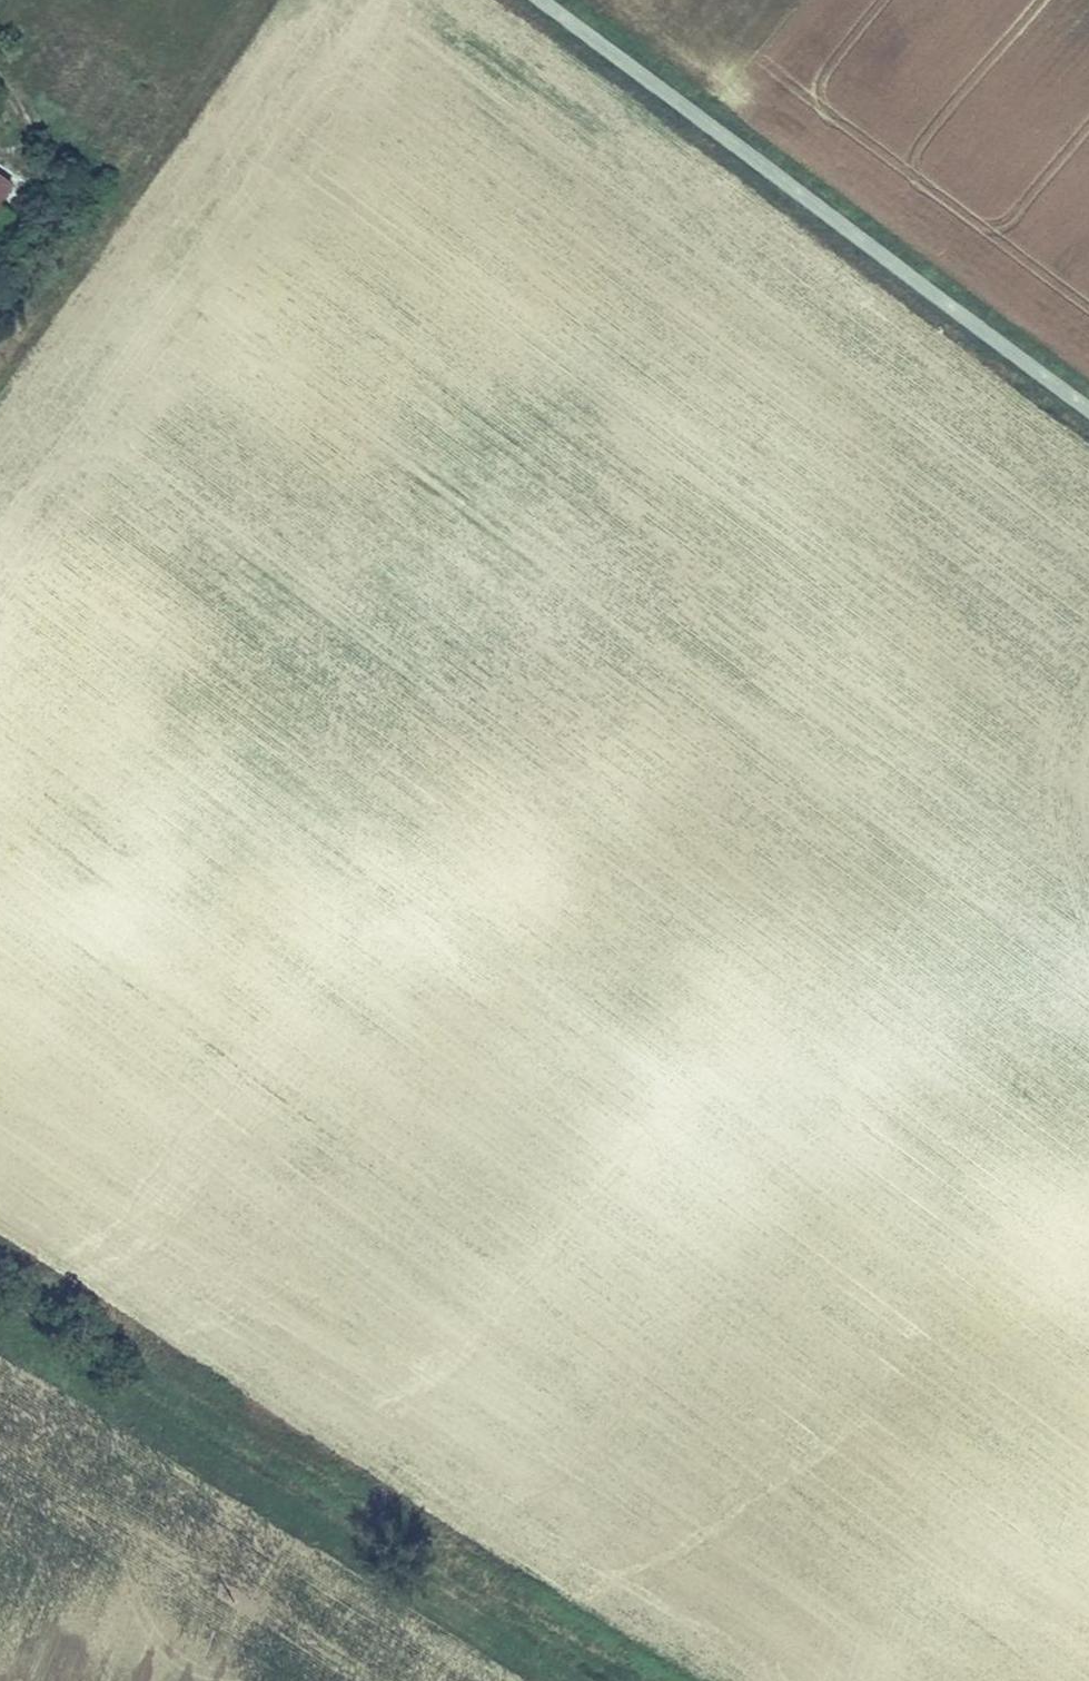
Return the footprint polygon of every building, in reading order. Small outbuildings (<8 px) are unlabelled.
[(0,152),(0,203),(23,169),(0,152)]
